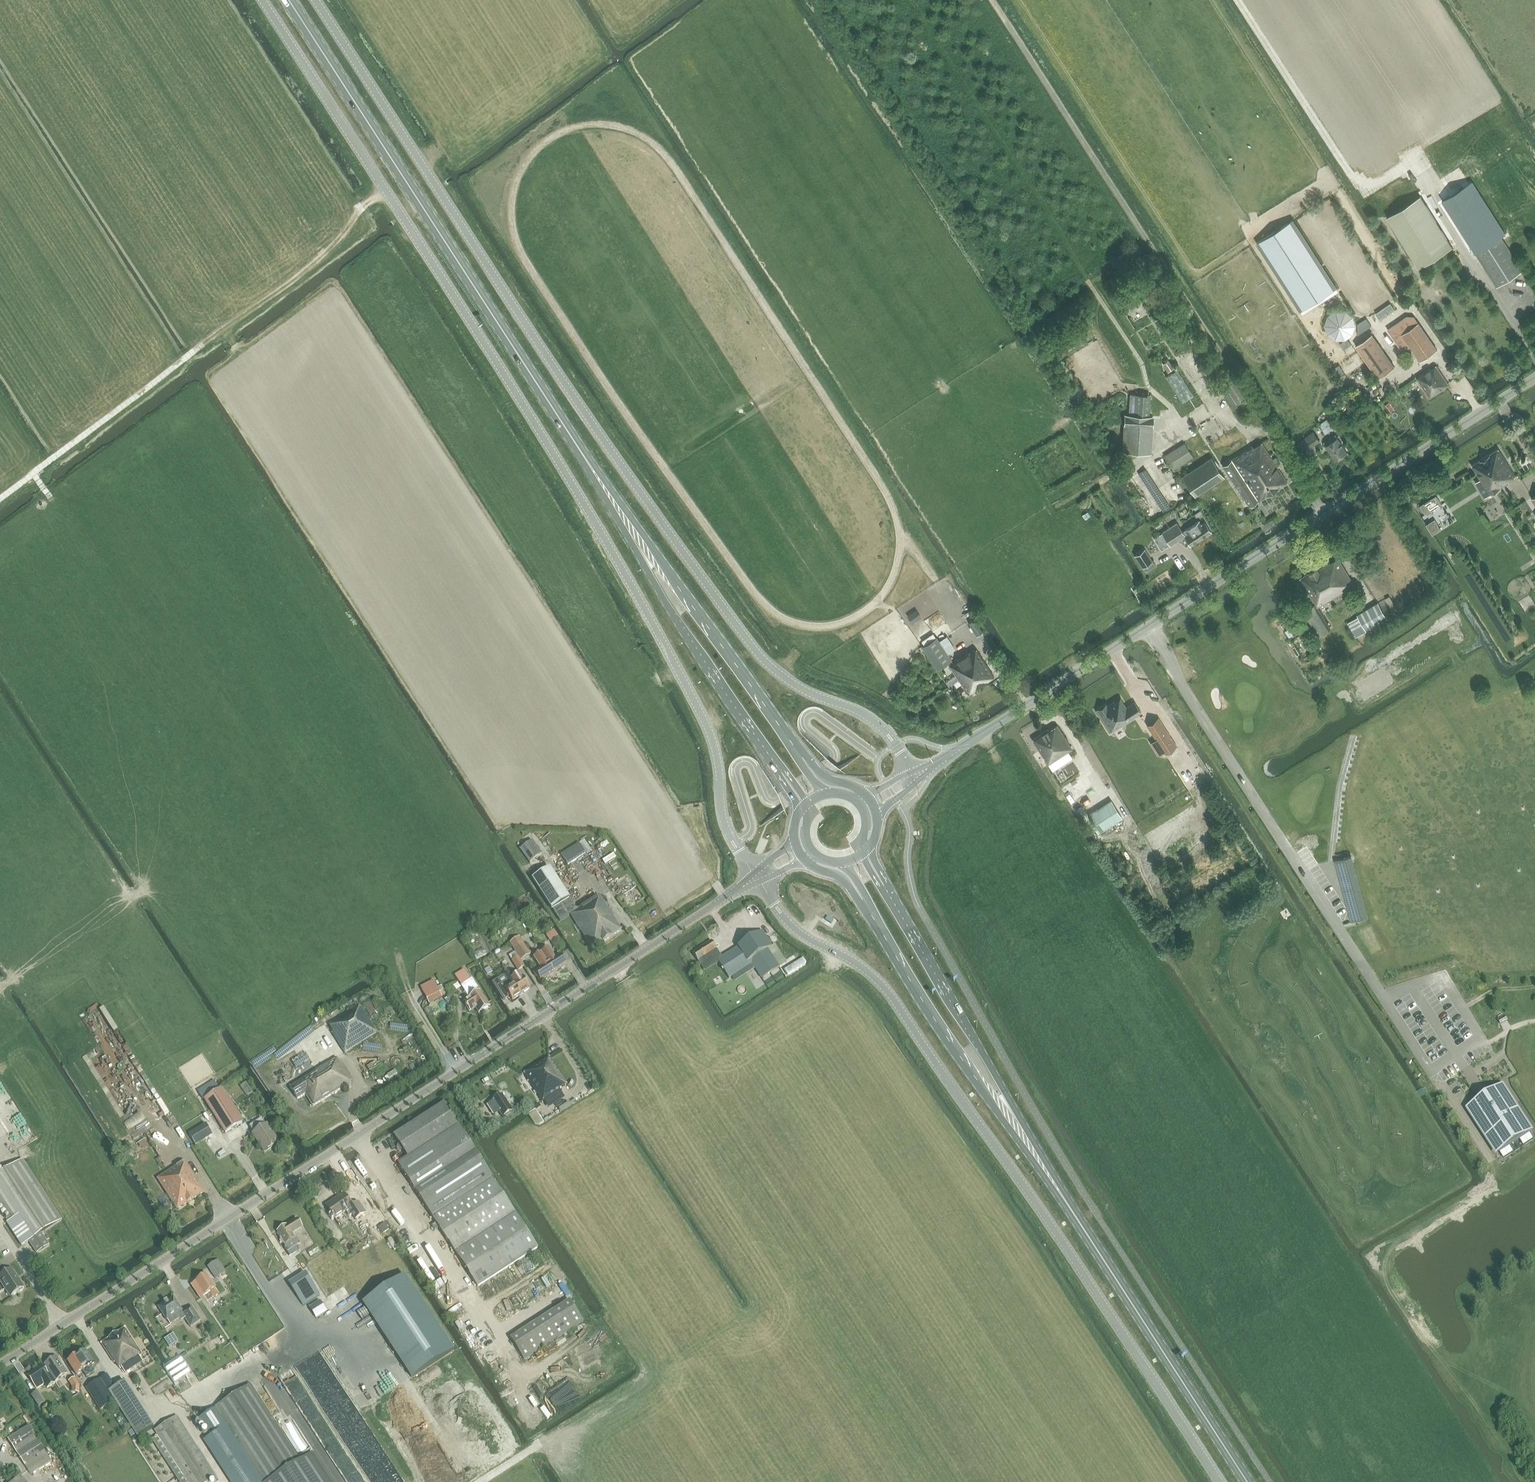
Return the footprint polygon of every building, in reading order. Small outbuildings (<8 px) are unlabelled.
[(1476,253),(1502,237),(1505,234),(1471,180),(1441,199),(1476,253)] [(1384,217),(1416,268),(1451,247),(1419,195),(1384,217)] [(1257,241),(1299,310),(1335,288),(1293,219),(1257,241)] [(1523,270),(1502,237),(1476,253),(1497,287),(1523,270)] [(1395,310),(1390,303),(1386,307),(1390,313),(1395,310)] [(1418,323),(1415,318),(1408,317),(1411,321),(1394,332),(1405,349),(1410,346),(1402,334),(1418,323)] [(1418,323),(1402,334),(1410,346),(1421,361),(1437,350),(1418,323)] [(1395,367),(1372,334),(1356,345),(1379,378),(1395,367)] [(1350,367),(1349,365),(1354,363),(1350,356),(1339,361),(1343,370),(1350,367)] [(1169,361),(1164,363),(1170,371),(1174,368),(1169,361)] [(1423,375),(1418,379),(1430,398),(1449,385),(1436,365),(1422,374),(1423,375)] [(1226,370),(1218,375),(1236,403),(1244,398),(1226,370)] [(1128,393),(1128,410),(1149,410),(1149,394),(1128,393)] [(1125,414),(1123,451),(1146,453),(1148,426),(1151,426),(1152,416),(1149,415),(1129,414),(1125,414)] [(1320,424),(1326,434),(1334,429),(1327,419),(1320,424)] [(1320,440),(1314,431),(1299,442),(1305,451),(1320,440)] [(1335,461),(1348,452),(1336,435),(1324,443),(1335,461)] [(1280,462),(1276,456),(1273,459),(1262,442),(1254,447),(1253,446),(1223,465),(1249,506),(1287,482),(1276,465),(1280,462)] [(1173,469),(1193,456),(1184,443),(1164,456),(1173,469)] [(1473,466),(1490,495),(1510,483),(1509,482),(1516,478),(1500,450),(1473,466)] [(1521,467),(1530,461),(1526,454),(1517,460),(1521,467)] [(1195,495),(1216,482),(1225,477),(1212,457),(1183,476),(1195,495)] [(1426,514),(1442,504),(1436,495),(1421,505),(1426,514)] [(1426,524),(1433,534),(1441,529),(1435,519),(1426,524)] [(1177,522),(1162,532),(1170,545),(1184,536),(1190,545),(1211,532),(1205,522),(1202,524),(1199,521),(1183,531),(1177,522)] [(1145,549),(1135,555),(1146,572),(1156,565),(1145,549)] [(1457,563),(1464,559),(1459,550),(1452,555),(1457,563)] [(1319,609),(1356,586),(1339,559),(1331,563),(1330,561),(1301,579),(1316,604),(1301,614),(1316,640),(1332,630),(1319,609)] [(1528,596),(1520,598),(1523,607),(1531,604),(1528,596)] [(1359,616),(1367,631),(1388,618),(1379,602),(1358,615),(1359,616)] [(916,610),(908,616),(912,622),(920,616),(916,610)] [(936,610),(923,619),(931,630),(944,620),(936,610)] [(1356,637),(1367,631),(1359,616),(1348,623),(1356,637)] [(974,619),(969,622),(977,635),(983,632),(974,619)] [(934,633),(921,641),(924,645),(936,637),(934,633)] [(1306,634),(1300,637),(1304,645),(1310,642),(1306,634)] [(947,635),(939,641),(947,654),(955,649),(947,635)] [(937,670),(952,660),(947,654),(939,641),(936,637),(924,645),(922,647),(937,670)] [(994,677),(976,649),(970,654),(969,653),(950,665),(968,693),(994,677)] [(954,683),(959,679),(956,675),(946,681),(949,686),(954,683)] [(1107,704),(1096,711),(1110,733),(1141,712),(1135,702),(1127,708),(1121,699),(1115,703),(1114,701),(1108,705),(1107,704)] [(1147,724),(1156,739),(1164,751),(1165,753),(1177,746),(1159,717),(1147,724)] [(1049,729),(1033,739),(1044,757),(1049,765),(1053,771),(1073,758),(1069,752),(1072,749),(1058,726),(1050,731),(1049,729)] [(1111,800),(1087,815),(1099,832),(1122,817),(1111,800)] [(542,855),(533,842),(521,850),(530,864),(542,855)] [(586,854),(579,843),(561,855),(568,865),(586,854)] [(601,859),(603,864),(616,858),(613,853),(601,859)] [(1335,861),(1351,920),(1369,916),(1353,857),(1335,861)] [(533,879),(560,922),(571,915),(593,949),(621,930),(599,897),(577,911),(550,868),(533,879)] [(810,880),(812,874),(798,871),(797,876),(810,880)] [(718,961),(727,975),(729,979),(753,964),(763,979),(780,968),(768,950),(772,947),(763,932),(738,948),(718,961)] [(520,937),(510,943),(521,961),(531,955),(520,937)] [(564,947),(559,938),(552,943),(557,952),(564,947)] [(719,953),(711,941),(692,953),(700,965),(719,953)] [(540,983),(567,966),(561,956),(555,960),(548,949),(534,958),(541,969),(534,973),(540,983)] [(524,967),(518,957),(512,961),(518,971),(524,967)] [(465,971),(455,977),(461,986),(471,980),(465,971)] [(515,976),(512,971),(508,973),(521,994),(530,989),(523,978),(520,973),(515,976)] [(496,988),(503,1000),(509,996),(512,1000),(521,994),(508,973),(504,976),(507,981),(496,988)] [(471,980),(461,986),(469,998),(464,1001),(471,1011),(475,1008),(479,1014),(490,1007),(472,979),(471,980)] [(433,981),(421,987),(424,994),(437,987),(433,981)] [(437,987),(424,994),(427,999),(434,995),(436,1000),(445,995),(442,991),(439,992),(437,987)] [(344,1054),(377,1033),(359,1006),(329,1025),(333,1032),(332,1034),(344,1054)] [(292,1027),(296,1033),(305,1028),(301,1022),(292,1027)] [(560,1089),(567,1085),(549,1057),(524,1073),(542,1102),(561,1091),(560,1089)] [(343,1086),(351,1082),(337,1058),(322,1067),(320,1064),(315,1067),(317,1071),(290,1088),(297,1100),(305,1095),(312,1107),(344,1087),(343,1086)] [(244,1084),(238,1088),(244,1097),(249,1093),(244,1084)] [(1501,1087),(1470,1107),(1496,1149),(1528,1128),(1501,1087)] [(222,1088),(204,1100),(225,1134),(243,1122),(222,1088)] [(489,1105),(495,1115),(501,1112),(505,1118),(515,1111),(504,1094),(494,1101),(495,1101),(489,1105)] [(537,1248),(444,1103),(394,1136),(408,1158),(397,1164),(477,1288),(537,1248)] [(535,1110),(528,1115),(535,1124),(540,1126),(544,1123),(535,1110)] [(142,1114),(125,1123),(130,1133),(147,1124),(142,1114)] [(279,1143),(266,1125),(265,1126),(261,1120),(249,1128),(253,1134),(251,1135),(264,1153),(279,1143)] [(204,1124),(189,1133),(196,1145),(211,1136),(204,1124)] [(131,1152),(126,1155),(129,1160),(134,1157),(131,1152)] [(0,1174),(0,1202),(11,1219),(7,1222),(22,1246),(29,1242),(37,1254),(50,1245),(42,1233),(62,1220),(53,1206),(23,1159),(0,1174)] [(177,1209),(203,1192),(185,1163),(179,1167),(179,1166),(158,1180),(177,1209)] [(222,1171),(215,1176),(221,1184),(228,1179),(222,1171)] [(354,1196),(348,1200),(345,1195),(335,1202),(334,1200),(325,1206),(334,1219),(348,1210),(355,1220),(365,1214),(364,1213),(374,1207),(367,1197),(359,1203),(354,1196)] [(426,1210),(422,1213),(427,1223),(432,1221),(426,1210)] [(293,1252),(291,1249),(300,1244),(293,1233),(302,1227),(297,1219),(285,1226),(284,1226),(281,1228),(280,1229),(277,1232),(280,1237),(279,1238),(284,1245),(285,1247),(284,1248),(289,1255),(293,1252)] [(386,1225),(379,1229),(382,1234),(389,1230),(386,1225)] [(215,1279),(226,1273),(218,1260),(208,1267),(215,1279)] [(6,1289),(7,1288),(11,1295),(24,1287),(18,1280),(11,1270),(4,1274),(1,1269),(2,1268),(0,1266),(0,1280),(6,1289)] [(305,1272),(288,1283),(303,1306),(320,1295),(305,1272)] [(215,1297),(219,1295),(215,1289),(216,1288),(207,1275),(191,1285),(200,1299),(211,1292),(215,1297)] [(405,1276),(363,1303),(412,1378),(454,1351),(405,1276)] [(182,1311),(173,1297),(158,1307),(168,1323),(170,1321),(169,1320),(182,1311)] [(501,1310),(508,1304),(502,1297),(495,1303),(501,1310)] [(327,1312),(320,1300),(309,1307),(316,1318),(327,1312)] [(583,1322),(570,1301),(510,1339),(523,1360),(583,1322)] [(200,1321),(192,1307),(182,1314),(190,1327),(200,1321)] [(125,1373),(133,1368),(130,1363),(140,1357),(139,1355),(141,1354),(124,1328),(101,1344),(114,1364),(115,1363),(120,1370),(122,1368),(125,1373)] [(164,1340),(170,1347),(179,1341),(173,1333),(164,1340)] [(214,1333),(204,1341),(208,1347),(219,1339),(214,1333)] [(570,1344),(558,1348),(561,1359),(573,1356),(570,1344)] [(90,1366),(94,1364),(85,1351),(68,1362),(76,1375),(83,1371),(86,1377),(93,1372),(90,1366)] [(180,1356),(164,1367),(174,1384),(191,1373),(180,1356)] [(57,1358),(45,1365),(50,1375),(58,1386),(62,1384),(59,1379),(67,1374),(63,1367),(57,1358)] [(37,1389),(44,1384),(47,1388),(55,1383),(49,1374),(48,1374),(43,1365),(28,1376),(37,1389)] [(101,1411),(115,1402),(108,1391),(108,1390),(114,1387),(106,1375),(86,1388),(101,1411)] [(78,1383),(75,1378),(69,1381),(73,1387),(78,1383)] [(124,1381),(108,1391),(115,1402),(138,1437),(154,1427),(124,1381)] [(300,1461),(250,1384),(200,1417),(211,1435),(204,1440),(231,1481),(330,1481),(314,1457),(311,1453),(300,1461)] [(32,1395),(39,1407),(46,1403),(38,1391),(32,1395)] [(69,1391),(64,1394),(67,1399),(72,1396),(69,1391)] [(171,1419),(154,1430),(157,1436),(151,1439),(179,1481),(208,1481),(216,1477),(189,1436),(185,1439),(171,1419)] [(30,1425),(8,1439),(31,1475),(52,1462),(30,1425)] [(332,1474),(345,1463),(329,1444),(317,1430),(304,1440),(332,1474)] [(367,1477),(370,1481),(377,1481),(372,1474),(367,1477)]
